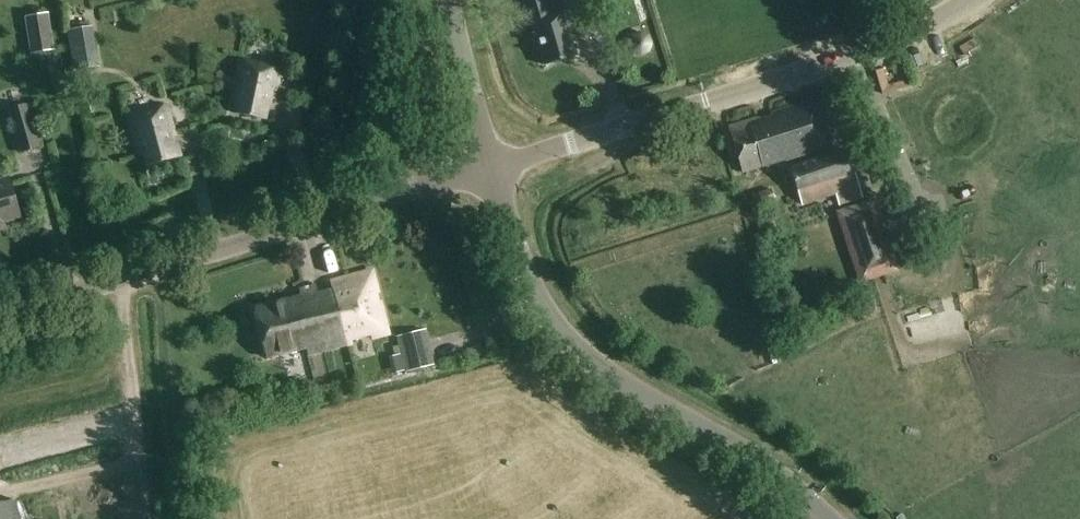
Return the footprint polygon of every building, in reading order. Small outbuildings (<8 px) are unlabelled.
[(575,57),(562,11),(559,0),(554,0),(546,2),(545,0),(526,0),(544,65),(575,57)] [(25,15),(31,52),(54,48),(48,11),(25,15)] [(67,31),(73,69),(98,65),(92,27),(67,31)] [(9,65),(6,28),(0,28),(0,65),(9,65)] [(273,99),(279,69),(240,61),(232,102),(237,103),(235,114),(263,120),(267,99),(273,99)] [(882,94),(888,92),(889,91),(887,85),(881,68),(874,70),(882,94)] [(757,117),(729,126),(730,128),(744,172),(744,173),(832,146),(818,101),(817,98),(770,113),(771,115),(758,120),(757,117)] [(8,110),(20,152),(40,146),(28,105),(8,110)] [(179,157),(166,106),(128,116),(139,156),(143,154),(146,166),(179,157)] [(138,181),(133,138),(101,142),(106,185),(138,181)] [(837,194),(841,205),(863,198),(848,148),(792,165),(804,204),(837,194)] [(18,218),(8,180),(0,182),(0,223),(18,218)] [(773,199),(771,189),(757,193),(760,203),(773,199)] [(875,199),(837,211),(860,282),(898,270),(887,236),(881,238),(876,223),(883,221),(875,199)] [(331,283),(333,290),(346,345),(353,344),(351,339),(371,334),(372,339),(386,336),(371,273),(331,283)] [(346,345),(333,290),(317,294),(315,287),(297,291),(299,299),(253,310),(265,360),(305,350),(306,355),(346,345)] [(396,337),(404,372),(434,365),(426,329),(396,337)] [(359,383),(398,375),(391,338),(353,346),(359,383)] [(13,501),(0,505),(0,518),(18,518),(13,501)]
